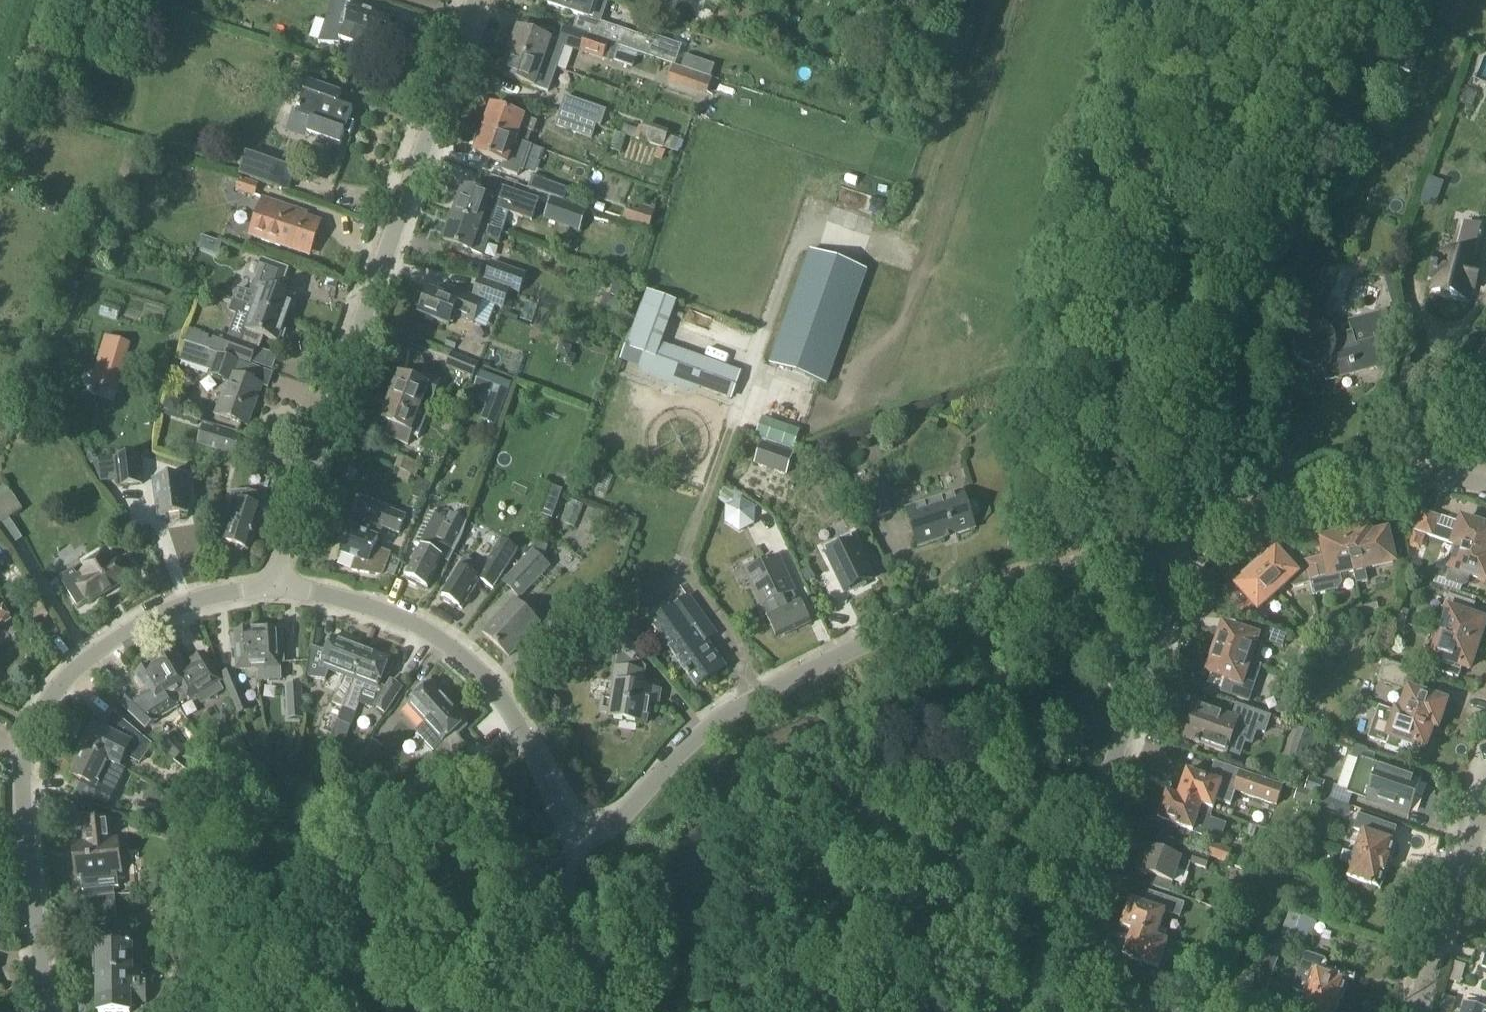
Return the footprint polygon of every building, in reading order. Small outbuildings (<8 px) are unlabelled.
[(341,42),(349,45),(376,54),(379,46),(381,46),(390,20),(374,15),(375,10),(351,2),(343,0),(333,0),(319,44),(340,45),(341,42)] [(548,6),(555,8),(554,12),(556,15),(561,17),(565,16),(566,12),(578,16),(593,20),(600,23),(608,0),(550,0),(548,6)] [(619,47),(673,66),(680,68),(683,60),(678,58),(682,47),(653,37),(652,41),(621,30),(622,25),(611,21),(610,23),(607,22),(606,25),(600,23),(593,20),(578,16),(573,32),(586,36),(619,47)] [(1395,68),(1412,74),(1429,31),(1429,29),(1412,23),(1395,68)] [(564,46),(519,30),(511,53),(556,69),(564,46)] [(619,47),(586,36),(581,53),(613,64),(619,47)] [(556,69),(511,53),(502,77),(536,89),(541,76),(552,80),(556,69)] [(680,68),(673,66),(667,84),(706,97),(712,79),(705,77),(680,68)] [(712,79),(715,71),(708,68),(705,77),(712,79)] [(296,117),(312,123),(308,134),(340,146),(344,134),(350,136),(354,124),(349,122),(353,111),(337,106),(341,94),(308,82),(304,95),(296,117)] [(559,113),(597,126),(601,127),(607,111),(565,97),(559,113)] [(537,124),(492,107),(484,131),(528,145),(532,133),(534,134),(537,124)] [(555,127),(592,140),(597,126),(559,113),(555,127)] [(634,140),(639,142),(638,145),(662,153),(669,133),(645,124),(643,129),(639,127),(634,140)] [(484,131),(476,154),(519,169),(528,145),(484,131)] [(239,176),(290,192),(296,172),(246,155),(239,176)] [(533,177),(528,189),(550,197),(563,201),(567,190),(533,177)] [(240,178),(238,185),(236,191),(255,197),(259,185),(240,178)] [(492,229),(492,228),(503,232),(509,214),(532,222),(539,201),(502,188),(498,200),(464,188),(454,216),(477,224),(492,229)] [(550,197),(547,205),(567,213),(571,204),(563,201),(550,197)] [(264,242),(287,250),(288,245),(311,253),(320,227),(305,222),(308,213),(263,198),(257,213),(259,214),(251,237),(264,242)] [(629,212),(625,224),(649,232),(654,217),(642,213),(641,216),(629,212)] [(454,216),(445,244),(484,257),(490,240),(499,243),(503,232),(492,228),(492,229),(477,224),(454,216)] [(1439,251),(1439,254),(1435,253),(1428,280),(1431,281),(1428,293),(1469,304),(1472,292),(1475,293),(1483,265),(1479,265),(1485,239),(1485,228),(1464,222),(1456,255),(1439,251)] [(827,385),(867,272),(810,252),(770,365),(827,385)] [(485,280),(511,289),(510,292),(519,296),(527,275),(517,271),(491,262),(485,280)] [(445,299),(429,292),(420,315),(449,326),(453,316),(473,324),(482,302),(502,309),(509,292),(510,292),(511,289),(485,280),(484,281),(480,279),(472,298),(449,289),(445,299)] [(1318,368),(1321,367),(1324,370),(1327,382),(1385,366),(1378,342),(1393,338),(1386,311),(1348,321),(1351,333),(1338,336),(1333,336),(1332,334),(1331,333),(1330,331),(1327,329),(1324,326),(1322,326),(1321,325),(1327,307),(1323,305),(1330,287),(1319,283),(1302,326),(1300,328),(1297,330),(1295,333),(1293,336),(1292,340),(1291,343),(1291,347),(1291,351),(1292,354),(1293,357),(1295,360),(1298,362),(1300,365),(1304,366),(1307,368),(1311,369),(1314,369),(1318,368)] [(259,298),(239,291),(235,302),(287,321),(290,310),(294,311),(296,303),(293,302),(295,298),(263,287),(259,298)] [(678,375),(687,379),(687,380),(733,398),(741,377),(654,343),(668,303),(647,294),(627,348),(624,356),(627,357),(628,356),(631,358),(631,359),(635,360),(635,359),(645,363),(645,362),(655,366),(656,368),(677,376),(678,375)] [(217,333),(213,342),(208,340),(209,338),(191,332),(187,344),(210,352),(213,353),(219,355),(239,362),(250,366),(257,348),(259,349),(263,338),(279,344),(280,339),(283,341),(286,333),(283,332),(287,321),(235,302),(231,312),(237,314),(229,337),(217,333)] [(110,414),(132,336),(107,328),(84,406),(110,414)] [(213,353),(210,352),(187,344),(180,362),(212,373),(211,376),(230,383),(227,391),(225,390),(217,412),(219,413),(218,416),(248,427),(263,387),(247,381),(252,368),(239,363),(239,362),(219,355),(213,353)] [(478,365),(451,355),(446,368),(473,379),(478,365)] [(422,385),(400,376),(391,399),(429,414),(440,384),(425,378),(422,385)] [(392,425),(390,430),(387,438),(408,447),(412,437),(418,440),(429,414),(391,399),(382,421),(392,425)] [(197,446),(235,457),(241,436),(203,425),(197,446)] [(763,443),(755,465),(786,477),(794,455),(763,443)] [(143,485),(140,456),(92,462),(100,483),(117,482),(118,488),(143,485)] [(393,470),(417,480),(423,465),(398,456),(393,470)] [(154,481),(157,503),(161,503),(164,520),(186,517),(184,500),(189,499),(186,476),(154,481)] [(418,480),(411,498),(422,502),(429,484),(418,480)] [(552,486),(541,516),(552,520),(563,490),(552,486)] [(0,497),(0,526),(23,510),(10,490),(0,497)] [(232,508),(235,509),(224,544),(249,552),(260,518),(262,509),(265,497),(248,491),(247,493),(231,494),(232,508)] [(869,496),(879,519),(892,513),(882,491),(869,496)] [(970,502),(966,491),(909,508),(920,545),(948,537),(946,533),(955,530),(956,534),(978,527),(974,516),(978,515),(982,506),(974,500),(970,502)] [(369,501),(369,503),(361,501),(341,555),(356,561),(352,572),(380,577),(381,577),(382,577),(383,576),(384,575),(391,557),(375,550),(383,529),(399,536),(406,517),(384,509),(385,507),(369,501)] [(572,501),(563,524),(575,529),(584,506),(572,501)] [(1458,547),(1485,557),(1485,530),(1461,522),(1457,534),(1436,527),(1439,518),(1421,511),(1413,532),(1458,547)] [(426,537),(421,548),(406,578),(427,589),(443,560),(450,564),(462,539),(461,538),(469,523),(450,514),(436,542),(426,537)] [(1345,537),(1354,576),(1356,585),(1367,583),(1364,571),(1393,564),(1386,534),(1370,538),(1368,531),(1345,537)] [(850,536),(824,549),(845,592),(853,588),(855,591),(864,586),(863,584),(871,580),(850,536)] [(1325,557),(1305,562),(1311,585),(1312,590),(1323,588),(1328,591),(1337,589),(1341,583),(1340,579),(1354,576),(1345,537),(1321,542),(1325,557)] [(465,559),(441,597),(461,610),(479,581),(493,590),(518,551),(501,541),(483,570),(465,559)] [(1458,547),(1446,581),(1461,586),(1466,584),(1469,576),(1485,581),(1485,580),(1485,557),(1458,547)] [(533,550),(524,560),(502,583),(520,600),(551,567),(543,560),(533,550)] [(1290,585),(1293,589),(1311,585),(1305,562),(1288,566),(1276,553),(1268,560),(1265,556),(1253,567),(1279,595),(1290,585)] [(127,557),(116,564),(111,555),(77,576),(73,570),(59,579),(77,608),(88,601),(89,603),(126,580),(125,578),(136,571),(127,557)] [(810,624),(777,557),(745,572),(777,640),(810,624)] [(1237,587),(1234,584),(1222,594),(1245,619),(1254,610),(1257,614),(1279,595),(1253,567),(1241,578),(1244,582),(1237,587)] [(1442,621),(1438,633),(1476,646),(1484,624),(1470,619),(1476,599),(1449,590),(1450,596),(1447,595),(1439,620),(1442,621)] [(671,612),(652,625),(668,649),(697,688),(724,668),(696,630),(706,623),(689,599),(671,612)] [(539,624),(513,600),(483,633),(509,658),(539,624)] [(12,621),(3,608),(2,608),(2,607),(1,608),(0,607),(0,628),(12,621)] [(1409,613),(1398,609),(1395,619),(1406,623),(1409,613)] [(1320,628),(1317,617),(1307,626),(1314,634),(1320,628)] [(1391,632),(1401,637),(1406,623),(1395,619),(1391,632)] [(646,726),(649,702),(658,704),(660,693),(641,690),(644,669),(634,659),(642,651),(613,624),(610,627),(604,621),(597,629),(603,634),(602,636),(623,656),(619,670),(615,670),(611,701),(602,700),(600,713),(611,714),(610,720),(646,726)] [(1215,651),(1251,664),(1255,665),(1263,642),(1283,648),(1288,635),(1249,622),(1244,635),(1228,630),(1224,629),(1222,634),(1221,633),(1215,651)] [(1307,626),(1298,634),(1297,640),(1314,646),(1317,636),(1314,634),(1307,626)] [(279,632),(257,633),(259,679),(259,682),(281,681),(280,665),(284,664),(283,635),(279,635),(279,632)] [(236,649),(237,671),(247,671),(248,680),(259,679),(257,633),(236,634),(236,638),(232,638),(232,649),(236,649)] [(1476,646),(1438,633),(1430,657),(1468,669),(1476,646)] [(333,705),(335,706),(331,715),(340,718),(343,709),(354,681),(365,651),(332,639),(326,653),(312,649),(309,679),(325,681),(325,684),(339,690),(333,705)] [(1297,640),(1294,646),(1311,652),(1314,646),(1297,640)] [(340,718),(339,722),(349,726),(358,703),(373,709),(374,707),(385,690),(380,687),(385,674),(388,676),(392,665),(389,664),(390,660),(365,651),(354,681),(343,709),(340,718)] [(1237,687),(1239,687),(1235,700),(1249,704),(1262,667),(1255,665),(1251,664),(1215,651),(1209,668),(1210,669),(1208,674),(1212,676),(1231,682),(1230,684),(1237,687)] [(155,666),(173,698),(178,705),(188,699),(189,701),(197,696),(202,704),(223,691),(214,677),(217,675),(204,654),(192,662),(195,666),(184,673),(181,668),(184,666),(178,656),(175,658),(173,655),(155,666)] [(1399,711),(1398,710),(1397,713),(1436,727),(1444,704),(1410,693),(1417,674),(1384,662),(1378,681),(1406,691),(1399,711)] [(134,682),(140,692),(144,690),(155,709),(173,698),(155,666),(136,677),(138,680),(134,682)] [(221,675),(238,716),(250,711),(233,670),(221,675)] [(1288,676),(1280,701),(1276,714),(1289,718),(1301,680),(1288,676)] [(385,690),(374,707),(386,715),(402,690),(391,682),(385,690)] [(407,707),(424,725),(425,726),(449,703),(431,683),(428,686),(425,683),(417,691),(419,694),(412,701),(407,707)] [(285,686),(287,720),(304,719),(302,685),(285,686)] [(467,722),(449,703),(425,726),(424,725),(416,733),(417,734),(419,733),(434,750),(433,751),(447,766),(467,747),(457,737),(467,728),(464,725),(467,722)] [(1191,722),(1193,723),(1187,741),(1228,755),(1234,737),(1243,740),(1247,728),(1265,735),(1271,718),(1237,705),(1233,718),(1197,706),(1191,722)] [(1436,727),(1397,713),(1385,749),(1399,754),(1403,742),(1424,749),(1431,726),(1436,727)] [(133,745),(94,725),(82,748),(121,767),(133,745)] [(160,746),(166,751),(165,752),(176,761),(177,760),(187,753),(172,736),(160,746)] [(353,796),(384,748),(372,740),(341,788),(353,796)] [(1350,758),(1358,761),(1347,792),(1407,812),(1417,781),(1363,762),(1367,752),(1354,747),(1350,758)] [(72,777),(98,790),(98,789),(113,796),(125,770),(121,768),(121,767),(82,748),(81,749),(85,751),(72,777)] [(1187,772),(1177,799),(1213,812),(1217,801),(1231,806),(1235,794),(1277,808),(1284,789),(1215,764),(1209,780),(1187,772)] [(1305,792),(1321,797),(1325,783),(1309,778),(1305,792)] [(1305,792),(1297,789),(1293,802),(1317,809),(1321,797),(1305,792)] [(1177,799),(1166,795),(1157,821),(1205,837),(1220,842),(1226,827),(1209,821),(1212,812),(1213,812),(1177,799)] [(140,802),(138,811),(136,819),(169,827),(171,819),(173,809),(140,802)] [(73,844),(76,877),(120,873),(116,839),(110,840),(107,817),(82,820),(85,843),(73,844)] [(1248,824),(1244,836),(1255,839),(1258,828),(1248,824)] [(1322,830),(1312,827),(1307,839),(1317,842),(1322,830)] [(1396,844),(1361,832),(1353,854),(1387,866),(1389,860),(1391,860),(1395,853),(1396,844)] [(1303,850),(1313,854),(1317,842),(1307,839),(1303,850)] [(1205,857),(1227,864),(1232,851),(1210,844),(1205,857)] [(1152,877),(1149,886),(1170,893),(1178,870),(1188,873),(1191,864),(1148,849),(1147,852),(1143,851),(1137,870),(1140,871),(1140,873),(1152,877)] [(1343,863),(1349,864),(1345,877),(1380,890),(1384,882),(1386,874),(1385,873),(1387,866),(1353,854),(1353,855),(1347,853),(1343,863)] [(1191,864),(1210,871),(1213,862),(1194,856),(1191,864)] [(1157,940),(1157,939),(1164,941),(1167,932),(1160,929),(1165,913),(1180,918),(1184,905),(1147,892),(1143,905),(1130,901),(1121,928),(1132,932),(1132,931),(1157,940)] [(115,896),(84,900),(87,923),(117,920),(115,896)] [(1317,923),(1289,913),(1281,934),(1306,942),(1309,934),(1313,936),(1317,923)] [(1157,939),(1157,940),(1132,931),(1132,932),(1123,957),(1158,970),(1168,942),(1164,941),(1157,939)] [(116,976),(116,973),(132,972),(132,968),(131,936),(108,937),(108,946),(98,946),(98,959),(93,959),(93,977),(116,976)] [(1476,947),(1473,955),(1484,958),(1481,967),(1485,969),(1485,950),(1476,947)] [(1268,952),(1267,957),(1259,978),(1270,982),(1279,956),(1268,952)] [(1292,990),(1305,995),(1305,994),(1339,1006),(1341,999),(1342,999),(1346,992),(1348,984),(1323,975),(1327,964),(1325,960),(1308,955),(1304,956),(1292,990)] [(116,973),(116,976),(93,977),(93,978),(96,978),(96,1011),(133,1011),(133,1008),(137,1008),(137,1006),(147,1005),(147,990),(144,990),(144,982),(143,982),(143,972),(137,973),(137,968),(132,968),(132,972),(116,973)] [(1252,998),(1248,1011),(1260,1011),(1270,982),(1259,978),(1252,998)] [(1305,995),(1299,1011),(1337,1011),(1339,1006),(1305,994),(1305,995)] [(986,1003),(974,999),(970,1011),(983,1011),(986,1003)] [(1467,1002),(1463,1011),(1485,1011),(1485,1008),(1467,1002)]
